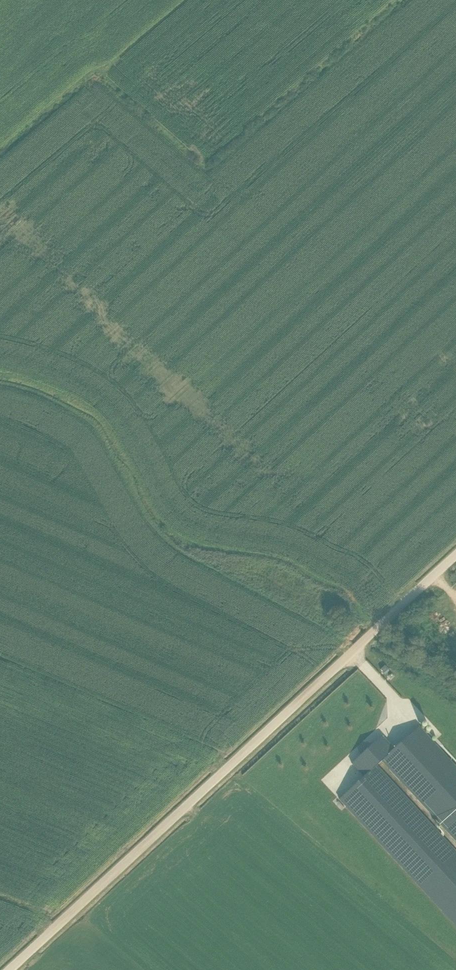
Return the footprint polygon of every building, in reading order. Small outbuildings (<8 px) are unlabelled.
[(417,728),(394,751),(380,738),(350,766),(363,778),(338,801),(455,929),(455,770),(417,728)]
